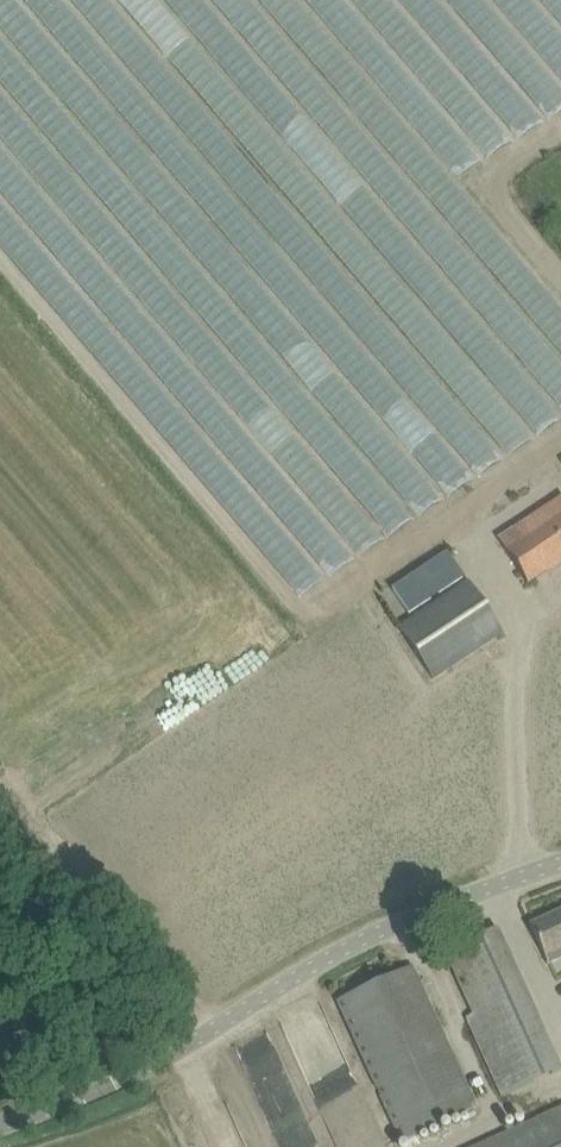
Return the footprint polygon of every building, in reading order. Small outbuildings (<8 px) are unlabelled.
[(496,537),(527,584),(560,562),(560,495),(496,537)] [(447,553),(423,570),(439,594),(463,578),(447,553)] [(416,574),(392,590),(409,615),(432,599),(416,574)] [(469,582),(399,629),(433,680),(503,633),(469,582)] [(530,925),(548,965),(560,959),(560,911),(530,925)] [(498,930),(447,952),(474,1014),(466,1017),(501,1097),(558,1070),(498,930)] [(412,967),(338,1001),(402,1143),(476,1108),(412,967)] [(314,1058),(345,1045),(324,994),(292,1007),(314,1058)] [(277,1027),(252,1038),(271,1081),(296,1070),(277,1027)] [(488,1146),(560,1146),(560,1114),(488,1146)]
